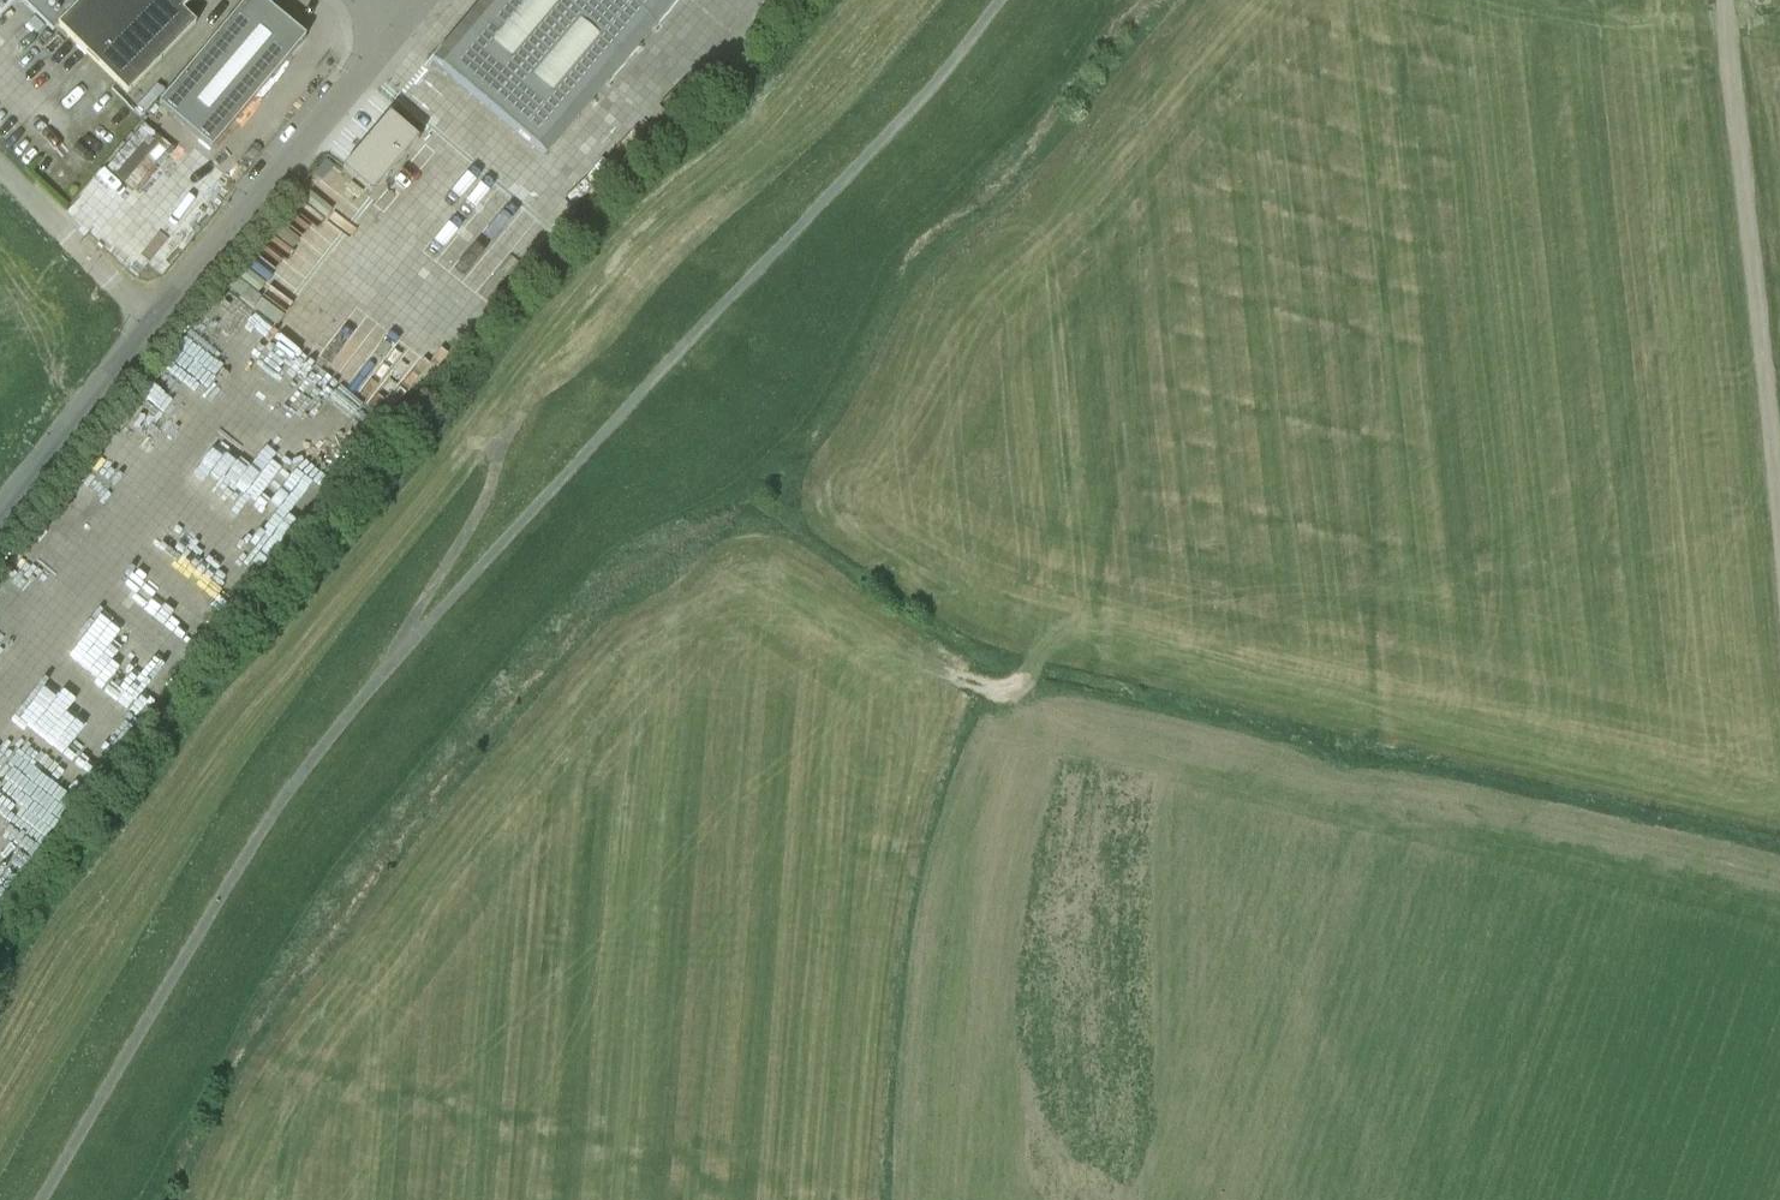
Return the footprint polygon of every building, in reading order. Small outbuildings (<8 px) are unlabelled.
[(19,0),(0,0),(0,19),(19,0)] [(82,0),(20,0),(53,32),(58,27),(57,26),(82,0)] [(57,26),(58,27),(92,60),(151,0),(82,0),(57,26)] [(92,60),(127,94),(196,24),(182,11),(193,0),(151,0),(92,60)] [(211,149),(305,37),(260,0),(246,0),(159,104),(211,149)] [(433,62),(545,157),(677,0),(485,0),(433,62)] [(418,139),(390,114),(389,113),(367,139),(362,136),(351,150),(355,153),(342,169),(372,194),(418,139)] [(104,165),(131,190),(170,146),(143,122),(104,165)]
